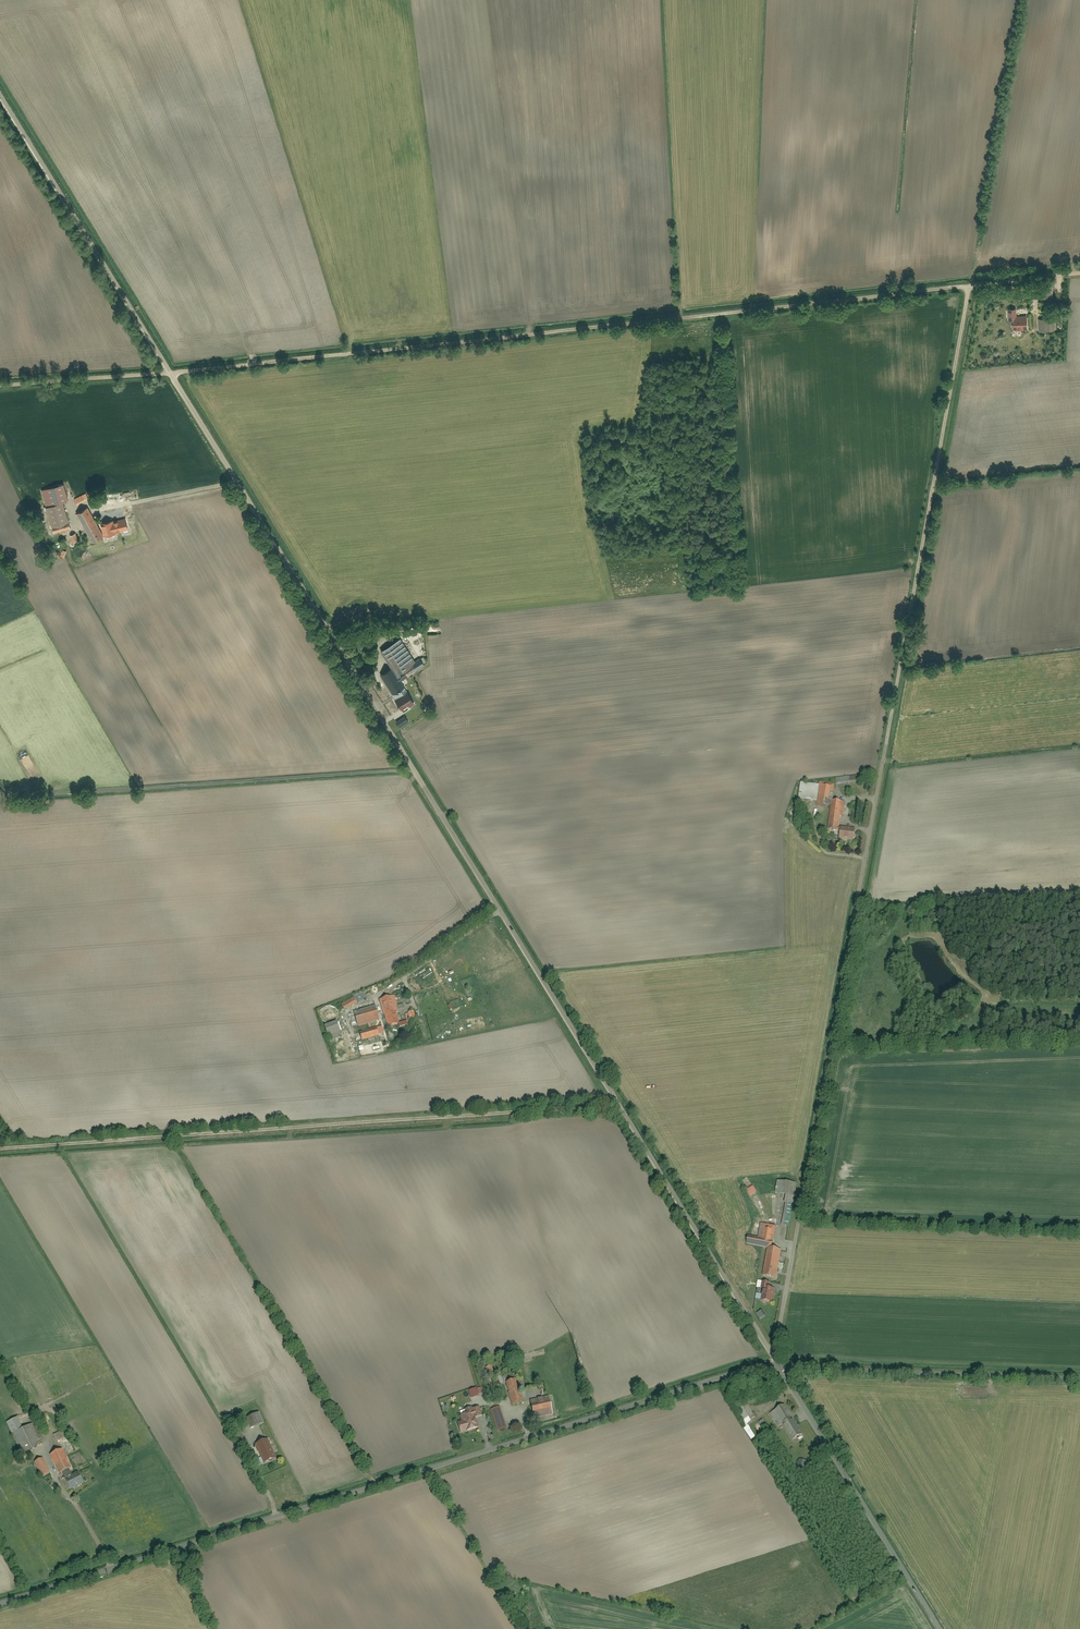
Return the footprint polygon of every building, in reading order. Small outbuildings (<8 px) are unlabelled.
[(1038,286),(1038,299),(1054,298),(1053,285),(1038,286)] [(1008,309),(1008,321),(1017,320),(1016,308),(1008,309)] [(1039,320),(1039,331),(1054,331),(1053,319),(1039,320)] [(1014,321),(1014,330),(1028,331),(1029,321),(1014,321)] [(68,521),(63,503),(68,501),(63,485),(41,491),(46,507),(52,505),(57,524),(52,526),(54,534),(71,529),(69,521),(68,521)] [(74,499),(76,505),(89,500),(86,494),(74,499)] [(90,508),(77,515),(91,543),(105,536),(90,508)] [(362,641),(367,648),(383,638),(378,631),(362,641)] [(401,638),(381,651),(398,680),(419,667),(401,638)] [(404,688),(400,690),(388,671),(381,676),(401,710),(413,703),(404,688)] [(836,778),(837,786),(862,783),(862,776),(836,778)] [(800,783),(798,800),(819,802),(818,807),(832,808),(835,783),(821,781),(820,786),(800,783)] [(829,830),(840,832),(844,803),(833,802),(829,830)] [(842,829),(840,839),(855,841),(856,831),(842,829)] [(380,999),(388,1027),(402,1022),(394,995),(380,999)] [(342,1005),(344,1010),(355,1005),(352,1000),(342,1005)] [(355,1011),(359,1026),(380,1020),(376,1006),(355,1011)] [(325,1027),(329,1040),(341,1035),(337,1023),(325,1027)] [(360,1031),(362,1041),(378,1037),(375,1027),(360,1031)] [(782,1225),(789,1227),(797,1184),(778,1181),(776,1193),(786,1195),(785,1203),(786,1203),(782,1225)] [(746,1244),(772,1249),(777,1226),(761,1223),(758,1235),(748,1233),(746,1244)] [(768,1249),(763,1277),(776,1279),(781,1251),(768,1249)] [(763,1288),(762,1301),(773,1303),(775,1289),(767,1287),(767,1282),(758,1280),(757,1287),(763,1288)] [(505,1382),(512,1405),(524,1401),(516,1378),(505,1382)] [(531,1400),(535,1418),(553,1414),(549,1396),(531,1400)] [(754,1422),(750,1417),(753,1415),(746,1402),(737,1407),(741,1414),(738,1416),(746,1427),(754,1422)] [(794,1440),(803,1435),(784,1405),(770,1414),(779,1427),(784,1424),(794,1440)] [(470,1409),(471,1412),(461,1415),(463,1422),(458,1423),(461,1433),(477,1428),(475,1419),(483,1417),(480,1406),(470,1409)] [(491,1410),(498,1430),(508,1427),(501,1407),(491,1410)] [(246,1418),(252,1428),(264,1422),(259,1412),(246,1418)] [(17,1418),(7,1422),(21,1455),(43,1445),(34,1423),(22,1428),(17,1418)] [(64,1430),(53,1435),(56,1442),(67,1437),(64,1430)] [(270,1440),(256,1445),(263,1463),(277,1457),(270,1440)] [(58,1473),(62,1471),(70,1490),(84,1484),(79,1473),(71,1476),(61,1451),(51,1455),(58,1473)] [(43,1459),(34,1463),(41,1478),(50,1473),(43,1459)] [(799,1460),(796,1471),(805,1473),(808,1462),(799,1460)]
